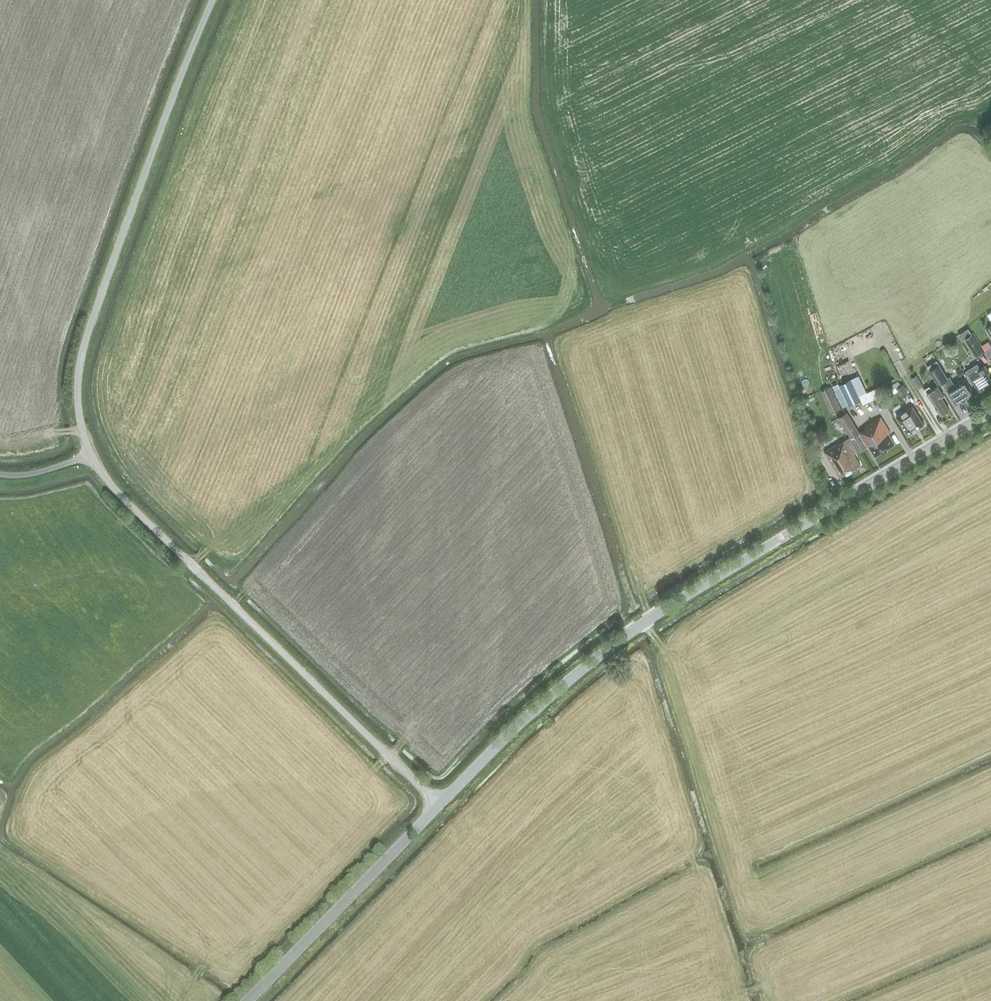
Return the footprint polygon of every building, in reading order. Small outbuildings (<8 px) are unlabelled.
[(983,351),(972,334),(965,338),(976,356),(983,351)] [(980,368),(977,363),(965,370),(969,375),(970,375),(979,390),(980,389),(982,390),(985,388),(986,385),(990,382),(990,380),(987,373),(990,372),(985,365),(980,368)] [(963,379),(957,382),(955,384),(950,376),(947,377),(939,364),(930,370),(938,384),(944,380),(949,388),(947,389),(957,404),(973,394),(963,379)] [(923,385),(917,375),(912,379),(918,389),(923,385)] [(860,400),(851,379),(840,385),(849,405),(860,400)] [(896,388),(902,397),(908,393),(903,384),(896,388)] [(832,413),(841,408),(831,386),(822,390),(832,413)] [(940,414),(949,409),(942,397),(944,395),(938,386),(932,390),(929,386),(925,389),(927,393),(940,414)] [(876,388),(859,396),(863,405),(880,396),(876,388)] [(924,425),(918,415),(912,406),(896,416),(908,435),(924,425)] [(881,417),(864,427),(865,429),(859,433),(846,412),(839,417),(859,451),(867,446),(867,447),(869,446),(875,456),(895,443),(893,440),(895,439),(891,432),(890,432),(881,417)] [(822,442),(817,430),(807,435),(813,446),(822,442)] [(840,477),(860,465),(853,454),(857,451),(849,438),(840,443),(839,442),(824,452),(840,477)]
